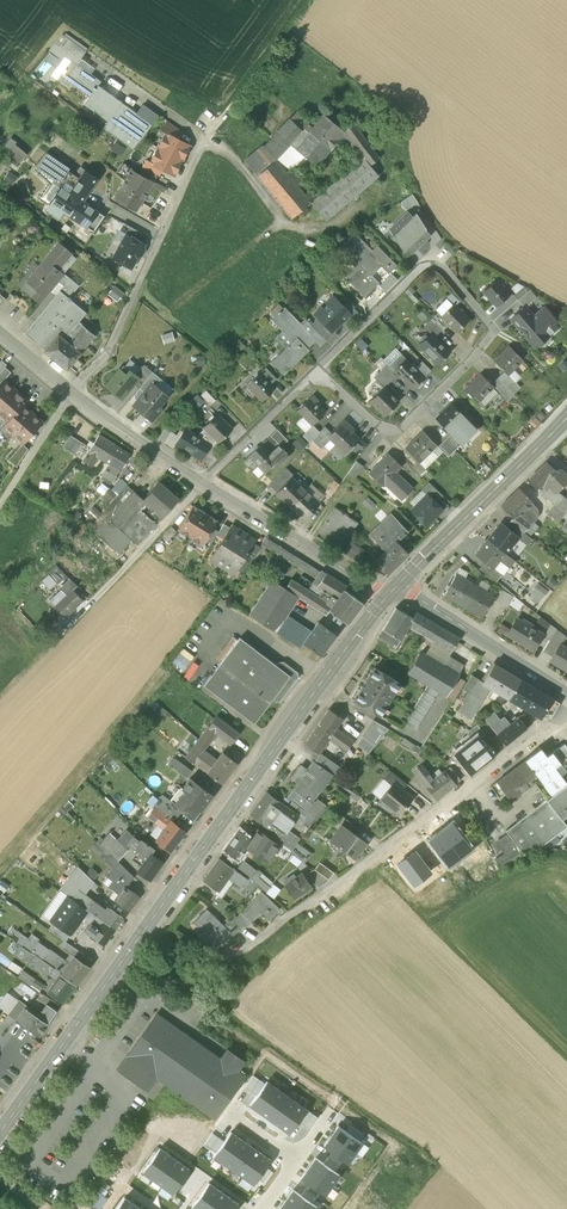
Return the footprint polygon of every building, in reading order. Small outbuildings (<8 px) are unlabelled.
[(62,34),(56,41),(81,59),(86,51),(62,34)] [(72,84),(89,97),(98,85),(101,81),(77,64),(81,59),(56,41),(51,47),(64,57),(51,75),(69,88),(72,84)] [(108,121),(115,126),(138,142),(152,124),(135,112),(98,85),(89,97),(84,104),(108,121)] [(142,103),(135,112),(152,124),(159,115),(142,103)] [(245,161),(256,175),(276,159),(290,144),(301,154),(297,159),(300,161),(304,165),(309,159),(317,166),(330,149),(304,129),(311,121),(310,121),(298,110),(263,146),(245,161)] [(304,129),(330,149),(343,133),(345,131),(344,130),(323,114),(315,124),(311,121),(304,129)] [(102,128),(109,133),(115,126),(108,121),(102,128)] [(166,133),(177,139),(181,131),(168,121),(162,132),(166,134),(166,133)] [(357,153),(358,152),(370,145),(354,123),(344,130),(345,131),(343,133),(357,153)] [(133,150),(138,142),(115,126),(109,133),(133,150)] [(166,134),(158,148),(181,160),(189,145),(177,139),(166,133),(166,134)] [(10,138),(1,148),(19,163),(27,153),(10,138)] [(119,154),(124,147),(115,141),(110,149),(119,154)] [(311,201),(317,196),(294,168),(300,161),(297,159),(301,154),(290,144),(276,159),(306,195),(311,201)] [(358,152),(363,158),(369,166),(370,165),(380,158),(370,145),(358,152)] [(173,175),(181,160),(158,148),(151,162),(150,163),(161,168),(173,175)] [(52,182),(60,187),(70,193),(85,170),(80,167),(77,171),(79,172),(78,174),(46,153),(36,167),(54,179),(52,182)] [(317,196),(311,201),(310,202),(326,220),(379,176),(370,165),(369,166),(363,158),(317,196)] [(306,195),(276,159),(256,175),(286,211),(306,195)] [(147,160),(143,168),(157,176),(161,168),(150,163),(151,162),(147,160)] [(132,170),(133,169),(123,163),(115,173),(125,180),(114,199),(135,211),(152,186),(154,182),(140,174),(132,170)] [(157,176),(143,168),(140,174),(154,182),(157,176)] [(97,178),(85,170),(70,193),(60,187),(49,202),(87,227),(97,211),(82,201),(97,178)] [(166,188),(154,182),(152,186),(164,193),(166,188)] [(412,194),(401,202),(406,210),(418,202),(412,194)] [(311,201),(306,195),(286,211),(292,218),(310,202),(311,201)] [(87,227),(93,231),(104,216),(97,211),(87,227)] [(400,242),(411,252),(430,234),(408,212),(391,228),(403,239),(400,242)] [(104,220),(105,231),(115,231),(114,219),(104,220)] [(126,234),(133,238),(138,231),(123,223),(118,231),(126,235),(126,234)] [(389,230),(400,242),(403,239),(391,228),(389,230)] [(111,243),(119,247),(126,235),(118,231),(111,243)] [(346,276),(366,295),(378,283),(370,274),(380,264),(389,273),(396,266),(383,253),(382,254),(375,247),(370,252),(360,242),(362,240),(355,233),(338,249),(345,257),(348,254),(358,264),(346,276)] [(113,257),(131,268),(144,244),(133,238),(126,234),(126,235),(119,247),(113,257)] [(39,304),(40,304),(41,304),(40,303),(58,281),(64,286),(69,279),(58,270),(71,254),(71,255),(72,254),(58,242),(51,250),(52,251),(27,282),(26,281),(25,281),(34,289),(29,295),(39,304)] [(388,275),(381,266),(372,273),(379,282),(388,275)] [(379,286),(385,292),(397,280),(391,274),(379,286)] [(24,333),(45,350),(58,334),(64,339),(78,322),(86,313),(80,308),(69,299),(70,298),(69,297),(78,286),(69,279),(64,286),(24,333)] [(489,298),(496,306),(509,295),(496,280),(486,289),(492,295),(489,298)] [(113,285),(104,299),(113,305),(122,291),(113,285)] [(514,295),(518,300),(528,292),(524,286),(514,295)] [(524,307),(525,308),(537,298),(530,290),(528,292),(518,300),(524,307)] [(319,318),(331,330),(342,320),(343,321),(347,317),(346,316),(349,313),(334,298),(316,315),(319,318)] [(448,323),(456,332),(468,320),(453,305),(442,316),(441,316),(448,323)] [(528,335),(537,345),(559,326),(543,307),(532,316),(525,308),(524,307),(511,318),(520,328),(519,329),(520,330),(522,328),(527,335),(526,337),(528,335)] [(313,338),(310,334),(302,327),(300,324),(284,308),(280,311),(279,311),(277,313),(278,314),(275,317),(296,339),(273,362),(284,374),(308,351),(307,350),(304,347),(313,339),(313,338)] [(432,319),(431,320),(441,330),(448,323),(441,316),(442,316),(434,308),(427,314),(432,319)] [(311,325),(315,329),(326,340),(334,333),(331,330),(319,318),(311,325)] [(435,337),(441,330),(431,320),(424,327),(431,334),(431,333),(435,337)] [(45,350),(67,368),(75,358),(94,335),(78,322),(64,339),(58,334),(45,350)] [(307,322),(302,327),(310,334),(315,329),(311,325),(307,322)] [(320,346),(326,340),(315,329),(310,334),(313,338),(313,339),(316,342),(320,346)] [(419,345),(438,363),(450,352),(435,337),(431,333),(431,334),(419,345)] [(304,347),(307,350),(316,342),(313,339),(304,347)] [(504,371),(508,375),(508,374),(523,360),(510,346),(494,361),(504,371)] [(401,353),(394,361),(399,366),(394,370),(398,374),(412,389),(424,377),(416,368),(401,353)] [(67,368),(73,374),(74,374),(82,363),(75,358),(67,368)] [(389,365),(394,370),(399,366),(394,361),(390,365),(389,365)] [(416,368),(424,377),(431,370),(422,362),(416,368)] [(388,363),(381,370),(391,381),(398,374),(394,370),(389,365),(390,365),(388,363)] [(133,383),(139,388),(152,372),(144,364),(135,375),(138,377),(133,383)] [(123,365),(119,369),(126,375),(129,370),(123,365)] [(5,367),(0,372),(0,383),(3,380),(4,380),(11,372),(5,367)] [(259,374),(269,385),(276,378),(267,367),(266,368),(259,374)] [(106,386),(119,396),(120,394),(123,396),(133,383),(138,377),(135,375),(129,370),(126,375),(119,369),(106,386)] [(384,387),(391,381),(381,370),(374,377),(383,387),(384,387)] [(504,371),(497,378),(513,394),(520,387),(508,374),(508,375),(504,371)] [(161,378),(152,372),(139,388),(144,393),(152,383),(155,386),(161,378)] [(248,385),(262,400),(274,389),(269,385),(259,374),(248,385)] [(465,389),(478,403),(493,388),(494,387),(490,383),(481,374),(465,389)] [(506,401),(513,394),(497,378),(493,382),(492,381),(490,383),(494,387),(493,388),(498,393),(506,401)] [(14,389),(4,380),(3,380),(0,383),(0,405),(14,389)] [(134,405),(151,420),(160,410),(159,405),(167,396),(155,386),(152,383),(144,393),(134,405)] [(370,400),(385,415),(399,402),(384,387),(383,387),(370,400)] [(493,388),(478,403),(483,407),(498,393),(493,388)] [(7,422),(22,405),(26,400),(14,389),(0,405),(0,415),(7,422)] [(201,395),(211,405),(216,400),(206,390),(201,395)] [(197,406),(203,400),(196,393),(190,400),(197,406)] [(298,409),(312,425),(324,413),(315,404),(318,402),(312,396),(298,409)] [(436,418),(448,430),(462,416),(463,416),(451,404),(436,418)] [(3,426),(12,434),(31,413),(22,405),(7,422),(3,426)] [(42,422),(31,413),(12,434),(23,444),(42,422)] [(218,442),(218,443),(232,430),(217,414),(203,427),(204,428),(218,442)] [(462,416),(448,430),(451,433),(461,443),(476,430),(462,416)] [(336,443),(335,445),(345,454),(359,439),(351,432),(354,429),(344,420),(332,433),(329,436),(330,437),(336,443)] [(310,442),(313,439),(320,432),(312,425),(303,435),(310,442)] [(325,426),(320,432),(313,439),(321,447),(330,437),(329,436),(332,433),(325,426)] [(165,442),(171,431),(165,428),(158,438),(165,442)] [(209,447),(211,448),(218,442),(204,428),(199,433),(210,445),(209,447)] [(191,452),(202,459),(209,447),(210,445),(199,433),(196,436),(184,429),(183,432),(176,443),(185,449),(184,449),(190,453),(191,452)] [(171,431),(165,442),(173,447),(176,443),(183,432),(180,430),(177,435),(171,431)] [(277,442),(281,447),(288,441),(277,430),(268,438),(274,445),(277,442)] [(406,449),(419,463),(436,445),(423,432),(406,449)] [(451,433),(445,440),(455,450),(461,443),(451,433)] [(300,450),(308,442),(300,434),(292,442),(300,450)] [(63,447),(69,451),(76,439),(70,435),(63,447)] [(98,457),(104,461),(114,444),(99,435),(89,451),(98,457)] [(82,442),(76,439),(69,451),(75,455),(82,442)] [(448,457),(455,450),(445,440),(438,446),(448,457)] [(8,460),(16,467),(28,449),(22,444),(8,460)] [(130,454),(114,444),(104,461),(109,464),(119,470),(130,454)] [(266,471),(276,461),(277,460),(271,454),(261,445),(250,456),(266,471)] [(340,460),(345,454),(335,445),(330,450),(340,460)] [(279,446),(271,454),(277,460),(276,461),(280,465),(289,455),(279,446)] [(85,462),(93,466),(98,457),(89,451),(82,462),(84,464),(85,462)] [(386,481),(403,498),(412,489),(394,472),(401,466),(388,454),(370,474),(382,485),(386,481)] [(348,473),(355,478),(364,466),(357,461),(348,473)] [(549,499),(555,491),(556,492),(557,491),(566,481),(566,477),(560,469),(557,472),(547,462),(530,478),(540,488),(539,490),(538,490),(549,499)] [(101,478),(111,484),(119,470),(109,464),(101,475),(103,476),(101,478)] [(270,485),(276,492),(291,477),(293,475),(286,468),(270,485)] [(276,493),(290,506),(305,490),(291,477),(276,492),(276,493)] [(118,495),(127,485),(128,484),(121,478),(112,489),(118,495)] [(325,492),(331,496),(340,484),(334,480),(325,492)] [(162,517),(178,499),(159,482),(143,499),(162,517)] [(427,495),(435,503),(443,495),(428,482),(421,490),(426,495),(427,495)] [(102,494),(108,488),(102,484),(98,490),(102,494)] [(101,513),(109,520),(134,491),(127,485),(118,495),(110,504),(101,513)] [(118,495),(112,489),(109,487),(108,488),(102,494),(101,496),(110,504),(118,495)] [(501,506),(513,518),(513,519),(519,513),(520,514),(521,513),(525,508),(532,501),(519,488),(501,506)] [(320,504),(305,490),(290,506),(305,519),(320,504)] [(143,499),(134,491),(109,520),(131,539),(137,545),(162,517),(143,499)] [(566,514),(566,496),(564,494),(562,495),(557,491),(556,492),(555,491),(549,499),(554,504),(555,504),(565,512),(566,514)] [(412,510),(426,525),(442,509),(435,503),(427,495),(426,495),(412,510)] [(548,513),(558,521),(565,512),(555,504),(548,513)] [(178,529),(190,536),(204,514),(199,511),(199,510),(193,505),(178,529)] [(97,518),(101,513),(93,506),(89,511),(97,518)] [(316,536),(339,550),(346,540),(358,522),(335,508),(316,536)] [(535,518),(525,508),(521,513),(520,514),(519,513),(513,519),(513,518),(510,521),(516,525),(524,532),(534,521),(535,518)] [(119,554),(131,539),(109,520),(101,513),(97,518),(89,528),(119,554)] [(369,535),(385,551),(396,541),(397,541),(408,531),(391,513),(369,535)] [(210,517),(204,514),(190,536),(203,544),(205,540),(213,528),(217,520),(210,516),(210,517)] [(534,521),(524,532),(529,536),(539,526),(534,521)] [(224,523),(219,531),(216,535),(222,539),(230,527),(224,523)] [(488,540),(505,554),(518,538),(519,537),(511,531),(501,523),(488,540)] [(532,539),(529,536),(524,532),(516,525),(511,531),(519,537),(518,538),(527,545),(532,539)] [(162,537),(167,541),(177,531),(171,526),(162,537)] [(216,562),(223,566),(241,536),(235,532),(237,530),(230,526),(230,527),(222,539),(212,555),(218,559),(216,562)] [(211,543),(216,535),(219,531),(213,528),(205,540),(211,543)] [(247,540),(241,536),(223,566),(229,570),(231,567),(237,570),(237,569),(242,562),(247,553),(254,543),(255,541),(248,537),(247,540)] [(262,544),(316,578),(321,572),(266,537),(262,544)] [(339,550),(371,569),(376,562),(376,561),(377,560),(371,555),(346,540),(339,550)] [(397,541),(396,541),(385,551),(377,560),(376,561),(376,562),(388,574),(409,554),(397,541)] [(485,561),(492,567),(498,559),(500,560),(505,554),(490,541),(485,547),(483,545),(476,554),(485,561)] [(247,553),(253,557),(255,555),(260,547),(254,543),(247,553)] [(378,546),(371,553),(375,557),(383,551),(378,546)] [(253,557),(247,553),(242,562),(248,566),(253,557)] [(505,554),(500,560),(508,566),(508,567),(514,560),(505,554)] [(449,570),(453,574),(465,562),(461,558),(449,570)] [(502,574),(508,566),(500,560),(498,559),(492,567),(494,568),(502,574)] [(479,569),(496,581),(502,574),(494,568),(492,567),(485,561),(479,569)] [(237,569),(243,573),(248,566),(242,562),(237,569)] [(49,572),(62,586),(69,578),(68,576),(67,577),(56,565),(49,572)] [(281,580),(285,574),(273,566),(269,572),(281,580)] [(456,575),(464,579),(468,572),(460,568),(456,575)] [(311,585),(336,599),(344,589),(345,590),(347,586),(326,573),(321,571),(321,572),(316,578),(311,585)] [(57,583),(49,574),(42,581),(48,588),(50,589),(57,583)] [(445,596),(466,608),(478,587),(464,579),(456,575),(445,596)] [(551,576),(546,583),(553,589),(559,582),(551,576)] [(61,589),(66,595),(72,589),(72,590),(77,586),(70,579),(64,585),(60,589),(61,589)] [(298,597),(326,615),(329,610),(332,606),(308,590),(291,579),(285,588),(298,597)] [(250,614),(276,631),(285,618),(287,614),(292,606),(298,597),(285,588),(272,580),(250,614)] [(478,587),(486,591),(490,585),(481,580),(478,587)] [(549,591),(538,582),(531,591),(535,594),(530,600),(537,605),(549,591)] [(311,585),(308,590),(332,606),(336,599),(311,585)] [(486,591),(478,587),(466,608),(482,617),(494,596),(486,591)] [(50,589),(48,588),(43,593),(48,598),(53,593),(50,589)] [(66,595),(61,589),(50,600),(55,605),(66,595)] [(82,600),(72,590),(72,589),(66,595),(55,605),(55,606),(65,617),(82,600)] [(356,598),(345,590),(344,589),(336,599),(332,606),(329,610),(347,623),(362,603),(356,598)] [(497,601),(507,607),(513,597),(502,590),(497,601)] [(523,603),(514,596),(509,605),(518,611),(523,603)] [(378,638),(396,648),(409,627),(414,618),(413,618),(396,607),(392,613),(378,638)] [(432,640),(451,651),(459,637),(416,612),(413,618),(414,618),(409,627),(432,640)] [(312,631),(287,614),(285,618),(296,625),(292,631),(306,639),(312,631)] [(549,623),(540,616),(536,622),(546,628),(549,623)] [(296,625),(285,618),(276,631),(301,647),(304,643),(303,642),(306,639),(292,631),(296,625)] [(515,638),(533,648),(541,635),(541,634),(517,619),(511,629),(509,633),(516,637),(515,638)] [(304,643),(321,655),(336,635),(318,622),(312,631),(306,639),(303,642),(304,643)] [(506,637),(509,633),(511,629),(501,623),(496,630),(506,637)] [(550,640),(557,629),(551,624),(544,635),(544,636),(550,640)] [(550,640),(549,642),(556,647),(558,643),(564,634),(557,629),(550,640)] [(204,685),(254,723),(272,699),(290,676),(276,665),(240,637),(204,685)] [(449,655),(451,651),(432,640),(423,655),(442,667),(449,655)] [(560,644),(558,643),(556,647),(549,642),(543,652),(552,657),(560,644)] [(566,671),(566,648),(560,644),(552,657),(550,661),(566,671)] [(183,647),(172,661),(183,670),(194,656),(183,647)] [(439,692),(447,696),(458,676),(442,667),(423,655),(419,653),(415,661),(408,673),(428,685),(439,692)] [(465,665),(449,655),(442,667),(458,676),(465,665)] [(272,699),(275,702),(280,701),(298,677),(298,672),(283,661),(279,662),(276,665),(290,676),(272,699)] [(490,686),(509,698),(520,679),(508,672),(509,672),(494,663),(483,681),(483,682),(490,686)] [(354,700),(380,715),(387,704),(384,703),(391,692),(393,694),(400,682),(375,667),(366,681),(368,682),(365,687),(363,685),(354,700)] [(464,688),(471,692),(479,679),(472,674),(464,688)] [(466,681),(458,676),(447,696),(453,700),(466,681)] [(483,681),(479,679),(471,692),(460,712),(471,718),(490,686),(483,682),(483,681)] [(552,699),(520,679),(509,698),(541,717),(545,710),(552,699)] [(436,698),(439,692),(428,685),(424,691),(436,698)] [(432,704),(436,698),(424,691),(421,697),(432,704)] [(387,704),(393,694),(391,692),(384,703),(387,704)] [(428,710),(432,704),(421,697),(417,703),(428,710)] [(545,710),(552,714),(559,703),(552,699),(545,710)] [(425,716),(428,710),(417,703),(413,709),(425,716)] [(319,754),(320,753),(330,739),(347,751),(354,741),(337,729),(344,719),(329,708),(305,744),(319,754)] [(421,723),(425,716),(413,709),(410,716),(421,723)] [(484,718),(506,745),(527,728),(519,717),(510,725),(503,717),(500,720),(493,711),(484,718)] [(519,717),(527,728),(533,723),(525,714),(519,717)] [(216,715),(208,727),(219,735),(231,744),(239,733),(216,715)] [(417,729),(421,723),(410,716),(406,722),(417,729)] [(375,721),(364,738),(375,745),(387,730),(388,729),(386,727),(375,721)] [(476,738),(479,736),(481,738),(486,735),(477,724),(469,730),(467,734),(472,741),(476,738)] [(468,729),(462,725),(458,732),(464,736),(468,729)] [(215,740),(219,735),(208,727),(204,732),(212,739),(215,740)] [(204,749),(212,739),(204,732),(185,757),(194,763),(199,756),(204,749)] [(472,741),(467,734),(459,740),(464,747),(472,741)] [(466,763),(471,770),(492,755),(481,738),(479,736),(476,738),(472,741),(464,747),(454,754),(462,766),(466,763)] [(367,755),(375,745),(364,738),(356,749),(367,755)] [(420,749),(403,738),(400,743),(417,754),(420,749)] [(547,757),(566,783),(566,746),(565,743),(547,757)] [(547,757),(540,748),(524,760),(525,761),(497,782),(511,801),(534,783),(540,790),(536,793),(539,798),(543,795),(547,800),(561,818),(566,813),(566,783),(547,757)] [(217,759),(204,749),(199,756),(209,764),(204,771),(207,773),(217,759)] [(115,756),(110,751),(104,758),(109,763),(110,762),(115,756)] [(207,773),(222,783),(237,763),(223,752),(217,759),(207,773)] [(333,774),(334,775),(339,767),(320,753),(319,754),(313,761),(333,774)] [(120,760),(116,756),(110,762),(115,766),(120,760)] [(209,764),(199,756),(194,763),(204,771),(209,764)] [(170,764),(187,777),(192,770),(175,758),(170,764)] [(315,818),(317,819),(326,807),(315,799),(321,791),(333,774),(313,761),(306,771),(300,766),(292,777),(298,781),(287,797),(292,800),(307,811),(315,818)] [(451,767),(461,779),(466,775),(457,763),(451,767)] [(414,770),(436,799),(455,784),(445,771),(443,773),(434,780),(430,775),(422,765),(414,770)] [(445,771),(455,784),(461,780),(450,767),(445,771)] [(439,768),(430,775),(434,780),(443,773),(439,768)] [(393,782),(403,790),(407,785),(390,771),(383,779),(391,786),(393,782)] [(182,811),(193,819),(199,810),(200,811),(213,795),(190,778),(182,788),(184,790),(175,802),(174,803),(182,809),(181,810),(182,811)] [(391,786),(383,779),(373,792),(381,798),(391,786)] [(381,798),(401,815),(414,799),(403,790),(393,782),(391,786),(381,798)] [(167,806),(171,801),(162,793),(159,798),(167,806)] [(274,832),(279,835),(284,829),(294,814),(295,814),(287,808),(267,793),(251,814),(274,832)] [(152,806),(158,799),(152,794),(146,802),(152,806)] [(157,824),(164,829),(171,821),(169,819),(174,813),(159,798),(158,799),(152,806),(152,807),(154,809),(148,817),(157,824)] [(167,806),(178,817),(182,811),(181,810),(182,809),(174,803),(175,802),(172,799),(171,801),(167,806)] [(294,814),(301,819),(307,811),(292,800),(287,808),(295,814),(294,814)] [(518,846),(526,857),(535,850),(566,826),(566,825),(561,818),(547,800),(506,831),(507,832),(518,846)] [(63,807),(68,811),(73,805),(68,801),(63,807)] [(73,805),(68,811),(72,815),(77,809),(73,805)] [(301,819),(309,825),(315,818),(307,811),(301,819)] [(63,817),(69,822),(73,818),(67,813),(63,817)] [(156,841),(170,852),(185,832),(171,821),(164,829),(157,839),(156,841)] [(164,829),(157,824),(150,834),(157,839),(164,829)] [(457,854),(469,845),(464,839),(453,824),(441,832),(457,854)] [(330,841),(354,858),(366,842),(342,825),(330,841)] [(245,829),(243,832),(252,839),(247,847),(267,861),(274,851),(275,850),(260,839),(245,829)] [(290,852),(294,846),(296,843),(299,840),(284,829),(279,835),(288,842),(284,848),(290,852)] [(129,845),(133,848),(140,839),(134,834),(133,836),(126,830),(119,838),(129,846),(129,845)] [(238,859),(247,847),(252,839),(243,832),(239,830),(225,850),(238,859)] [(274,832),(270,838),(282,846),(284,848),(288,842),(279,835),(274,832)] [(429,841),(441,857),(445,863),(457,854),(441,832),(429,841)] [(504,855),(517,847),(518,846),(507,832),(495,842),(504,855)] [(100,844),(111,854),(118,861),(128,850),(110,833),(100,844)] [(277,853),(282,846),(270,838),(264,834),(260,839),(275,850),(274,851),(277,853)] [(471,834),(464,839),(469,845),(473,850),(479,846),(471,834)] [(155,849),(140,839),(133,848),(133,849),(137,851),(135,853),(138,855),(134,861),(141,865),(137,872),(150,881),(163,862),(151,853),(155,849)] [(19,858),(24,862),(32,852),(38,846),(33,841),(19,858)] [(93,849),(105,860),(111,854),(100,844),(99,843),(93,849)] [(311,854),(296,843),(294,846),(303,853),(299,859),(304,863),(311,854)] [(303,853),(294,846),(290,852),(299,859),(303,853)] [(496,861),(501,869),(522,855),(517,847),(504,855),(496,861)] [(40,857),(32,852),(24,862),(32,868),(40,857)] [(413,885),(430,872),(422,861),(415,852),(398,865),(413,885)] [(134,877),(118,861),(111,854),(105,860),(113,868),(129,882),(134,877)] [(435,878),(443,872),(435,861),(430,854),(422,861),(430,872),(435,878)] [(450,868),(445,863),(441,857),(435,861),(443,872),(444,873),(450,868)] [(203,880),(218,891),(229,875),(242,884),(246,878),(219,858),(203,880)] [(238,865),(248,873),(250,870),(253,867),(243,860),(238,865)] [(319,872),(329,880),(334,874),(324,866),(319,872)] [(79,889),(85,894),(94,882),(89,877),(78,867),(67,882),(79,889)] [(92,867),(86,873),(93,880),(99,874),(92,867)] [(111,897),(114,901),(125,886),(126,887),(129,882),(113,868),(107,877),(113,880),(109,886),(115,891),(111,897)] [(285,885),(294,899),(311,887),(302,873),(285,885)] [(311,877),(318,887),(328,880),(317,873),(311,877)] [(68,896),(72,899),(79,889),(67,882),(60,891),(68,896)] [(139,896),(126,887),(125,886),(114,901),(128,911),(139,896)] [(86,909),(93,900),(85,894),(79,889),(72,899),(86,909)] [(68,896),(60,891),(43,915),(51,920),(68,896)] [(261,892),(251,903),(259,910),(269,920),(279,909),(261,892)] [(209,901),(223,910),(228,903),(215,893),(209,901)] [(82,918),(88,910),(86,909),(72,899),(68,896),(51,920),(53,922),(70,934),(82,918)] [(108,911),(93,900),(86,909),(88,910),(96,916),(115,929),(123,918),(110,909),(108,911)] [(249,919),(259,910),(251,903),(242,912),(249,919)] [(206,945),(212,950),(230,932),(224,926),(224,925),(207,908),(196,920),(206,929),(204,931),(198,937),(206,945)] [(82,918),(90,924),(96,916),(88,910),(82,918)] [(242,912),(237,918),(246,926),(251,921),(249,919),(242,912)] [(103,945),(115,929),(96,916),(90,924),(84,931),(103,945)] [(245,927),(246,926),(237,918),(235,916),(230,921),(229,920),(224,925),(224,926),(230,932),(234,935),(238,930),(239,931),(244,926),(245,927)] [(194,922),(204,931),(206,929),(196,920),(194,922)] [(70,934),(53,922),(48,928),(64,940),(65,941),(70,934)] [(23,946),(28,938),(16,930),(14,934),(20,938),(17,942),(22,946),(23,946)] [(37,941),(38,941),(40,939),(32,933),(28,938),(23,946),(30,951),(37,941)] [(71,954),(75,948),(65,941),(64,940),(60,946),(71,954)] [(16,955),(22,946),(17,942),(15,941),(9,950),(16,955)] [(36,954),(43,945),(38,941),(37,941),(30,951),(31,952),(31,951),(36,954)] [(43,945),(36,954),(42,959),(49,949),(43,945)] [(49,975),(56,980),(61,974),(62,974),(42,959),(36,954),(31,951),(31,952),(30,951),(23,946),(22,946),(16,955),(39,972),(41,969),(49,975)] [(74,956),(89,966),(93,960),(75,948),(71,954),(74,956)] [(42,959),(62,974),(69,964),(49,949),(42,959)] [(74,956),(69,964),(62,974),(61,974),(76,984),(89,966),(74,956)] [(22,968),(12,961),(6,970),(16,977),(22,968)] [(18,978),(30,986),(34,979),(23,971),(18,978)] [(76,984),(61,974),(56,980),(48,992),(63,1003),(76,985),(76,984)] [(44,985),(34,979),(30,986),(40,992),(44,985)] [(19,988),(33,997),(36,993),(22,983),(19,988)] [(8,1014),(18,1000),(7,992),(0,1001),(0,1008),(8,1014)] [(8,1014),(15,1020),(24,1008),(25,1008),(27,1006),(18,1000),(8,1014)] [(15,1020),(39,1036),(57,1011),(47,1005),(38,1017),(25,1008),(24,1008),(15,1020)] [(126,1056),(137,1063),(130,1072),(137,1077),(150,1086),(157,1077),(215,1119),(245,1077),(237,1071),(225,1062),(156,1014),(126,1056)] [(225,1062),(237,1071),(244,1061),(231,1052),(225,1062)] [(137,1063),(126,1056),(117,1070),(146,1091),(150,1086),(137,1077),(130,1072),(137,1063)] [(245,1087),(251,1091),(259,1080),(253,1076),(245,1087)] [(265,1084),(259,1080),(251,1091),(257,1095),(265,1084)] [(250,1105),(260,1112),(277,1088),(267,1081),(265,1084),(257,1095),(250,1105)] [(260,1112),(270,1119),(286,1095),(277,1088),(260,1112)] [(270,1119),(279,1126),(296,1102),(286,1095),(270,1119)] [(306,1109),(296,1102),(279,1126),(289,1133),(298,1121),(306,1109)] [(298,1121),(304,1125),(312,1113),(306,1109),(298,1121)] [(318,1118),(312,1113),(304,1125),(310,1129),(318,1118)] [(331,1136),(355,1153),(362,1143),(358,1140),(346,1131),(338,1126),(331,1136)] [(350,1126),(346,1131),(358,1140),(362,1134),(350,1126)] [(216,1153),(214,1156),(224,1163),(241,1139),(231,1132),(224,1141),(216,1153)] [(210,1149),(218,1137),(212,1133),(204,1145),(210,1149)] [(355,1153),(331,1136),(324,1146),(332,1152),(343,1160),(347,1163),(355,1153)] [(218,1137),(210,1149),(216,1153),(224,1141),(218,1137)] [(241,1139),(224,1163),(234,1170),(250,1146),(241,1139)] [(250,1146),(234,1170),(243,1177),(260,1153),(250,1146)] [(160,1148),(143,1172),(153,1179),(170,1155),(160,1148)] [(332,1152),(327,1157),(339,1166),(343,1160),(332,1152)] [(260,1153),(243,1177),(253,1184),(257,1178),(266,1167),(270,1160),(260,1153)] [(170,1155),(153,1179),(162,1186),(179,1162),(170,1155)] [(335,1172),(339,1166),(327,1157),(323,1163),(335,1172)] [(308,1168),(332,1185),(339,1175),(335,1172),(323,1163),(315,1158),(308,1168)] [(179,1162),(162,1186),(173,1193),(189,1169),(179,1162)] [(271,1171),(266,1167),(257,1178),(263,1182),(271,1171)] [(332,1185),(308,1168),(301,1178),(309,1183),(321,1192),(325,1195),(332,1185)] [(192,1207),(195,1208),(206,1208),(219,1190),(209,1183),(192,1207)] [(309,1183),(305,1189),(316,1198),(321,1192),(309,1183)] [(312,1203),(316,1198),(305,1189),(301,1195),(312,1203)] [(206,1208),(220,1208),(229,1197),(219,1190),(206,1208)] [(299,1208),(315,1208),(317,1206),(312,1203),(301,1195),(293,1190),(286,1200),(299,1208)] [(220,1208),(235,1208),(239,1204),(229,1197),(220,1208)] [(116,1208),(131,1208),(134,1205),(124,1198),(116,1208)] [(286,1200),(279,1208),(299,1208),(286,1200)]
